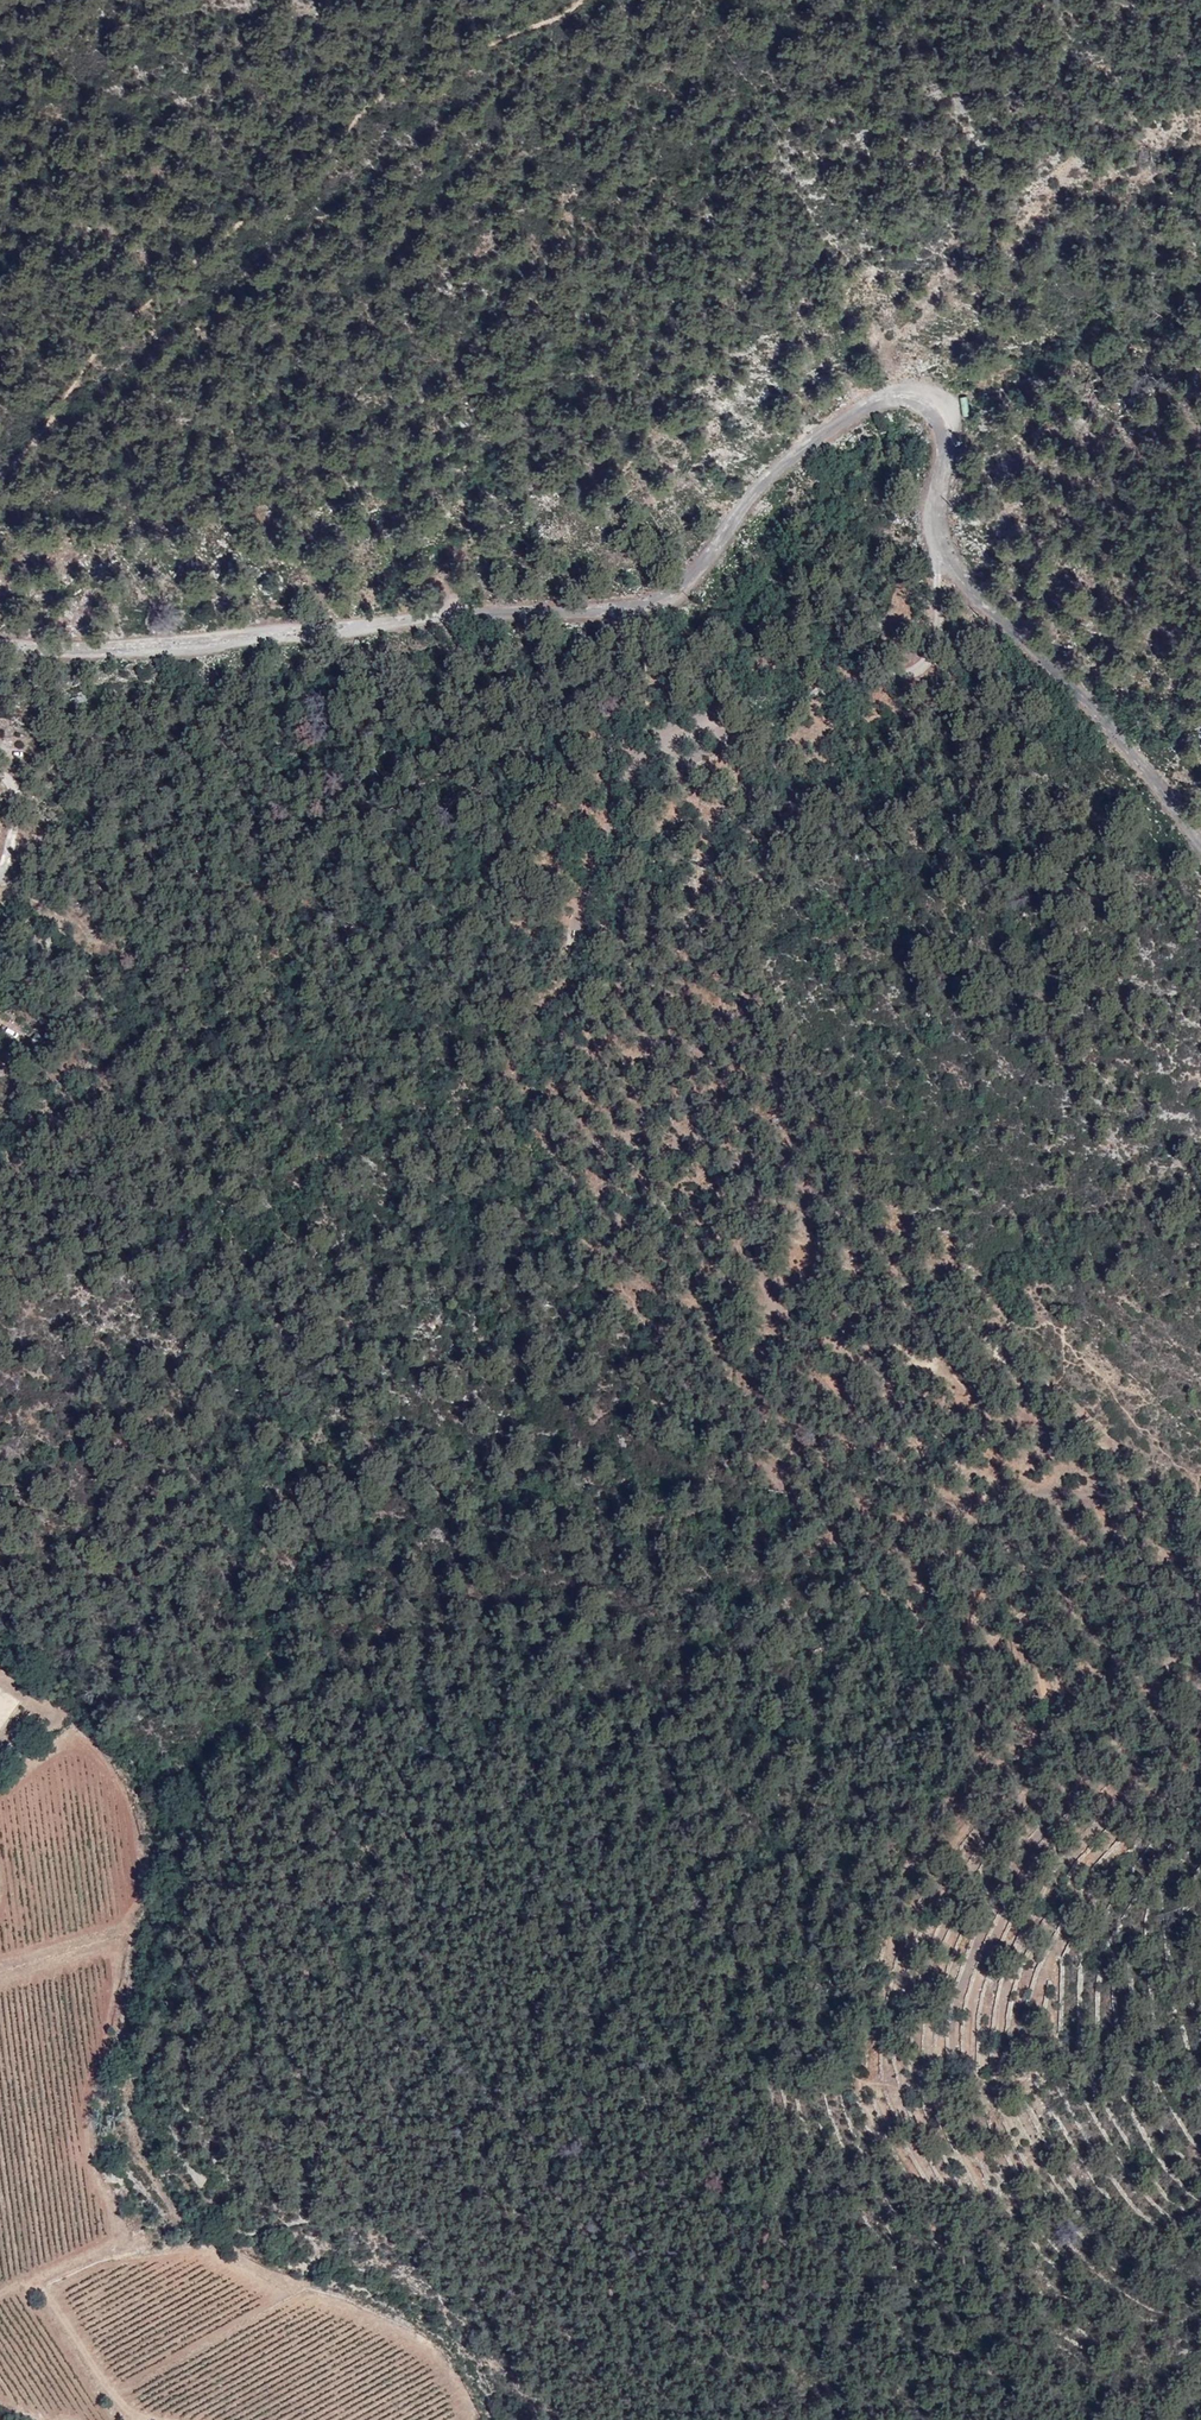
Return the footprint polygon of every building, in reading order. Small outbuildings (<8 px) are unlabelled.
[(959,397),(962,417),(969,415),(966,395),(959,397)]
